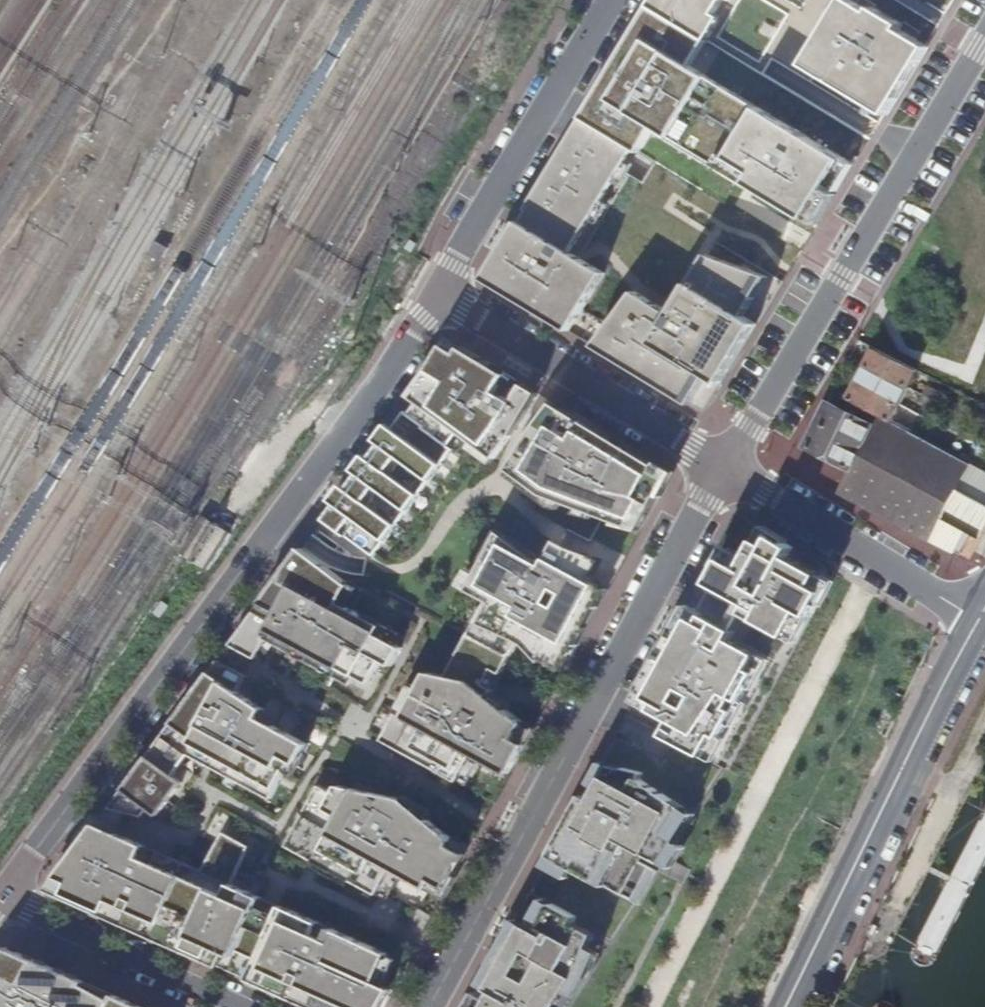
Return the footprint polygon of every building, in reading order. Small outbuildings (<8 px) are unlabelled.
[(620,44),(732,111),(796,0),(647,0),(620,44)] [(945,42),(970,0),(864,0),(945,42)] [(816,15),(749,126),(857,183),(920,76),(816,15)] [(578,108),(515,213),(573,248),(636,144),(578,108)] [(478,274),(571,330),(608,268),(573,248),(515,213),(478,274)] [(705,253),(693,275),(734,299),(751,309),(772,272),(705,253)] [(734,299),(693,275),(672,311),(650,349),(721,390),(764,316),(751,309),(734,299)] [(637,291),(597,344),(709,412),(721,390),(650,349),(672,311),(637,291)] [(586,309),(575,331),(598,342),(609,320),(586,309)] [(377,555),(385,560),(470,445),(472,447),(469,450),(492,466),(514,437),(538,397),(522,388),(514,403),(498,393),(507,378),(461,351),(458,356),(444,347),(429,374),(411,403),(416,406),(410,414),(407,411),(393,430),(388,426),(375,444),(380,448),(371,461),(365,457),(352,475),(357,479),(348,491),(342,488),(329,505),(335,508),(325,522),(376,558),(377,555)] [(866,369),(907,390),(917,370),(875,349),(866,369)] [(857,386),(898,406),(907,390),(866,369),(857,386)] [(849,401),(879,416),(890,422),(898,406),(857,386),(849,401)] [(807,448),(853,472),(841,494),(963,555),(974,533),(982,537),(984,530),(984,470),(890,422),(879,416),(874,426),(828,404),(807,448)] [(615,528),(637,536),(669,476),(646,462),(554,405),(509,473),(552,507),(559,509),(562,506),(577,511),(575,516),(594,522),(596,518),(616,525),(615,528)] [(208,572),(232,534),(210,521),(185,558),(208,572)] [(729,549),(710,585),(754,610),(748,620),(796,647),(832,581),(790,557),(795,548),(765,530),(748,560),(729,549)] [(487,643),(513,657),(519,647),(526,651),(544,668),(563,674),(605,596),(590,588),(605,561),(576,550),(558,543),(545,569),(502,537),(469,597),(487,608),(472,635),(487,643)] [(305,547),(232,644),(257,658),(268,638),(296,653),(301,645),(314,652),(310,661),(324,668),(329,660),(343,667),(338,676),(352,684),(357,675),(371,683),(384,659),(393,665),(405,645),(381,632),(386,623),(356,606),(343,600),(353,581),(305,547)] [(343,600),(356,606),(367,586),(354,579),(353,581),(343,600)] [(739,634),(686,605),(633,703),(671,723),(664,737),(718,765),(720,761),(773,663),(735,642),(739,634)] [(422,687),(407,716),(398,711),(383,739),(412,755),(416,746),(430,754),(426,762),(458,780),(474,752),(482,757),(512,773),(527,744),(517,737),(526,720),(509,707),(490,698),(495,690),(496,687),(488,682),(497,667),(505,671),(513,657),(487,643),(472,635),(448,679),(430,672),(422,687)] [(301,645),(296,653),(310,661),(314,652),(301,645)] [(221,660),(112,807),(129,811),(145,816),(151,808),(160,814),(184,781),(175,775),(190,754),(201,760),(207,749),(220,756),(215,767),(230,775),(235,764),(249,772),(243,783),(272,798),(289,763),(281,760),(284,755),(299,762),(310,744),(261,717),(266,709),(239,691),(248,675),(221,660)] [(329,660),(324,668),(338,676),(343,667),(329,660)] [(488,682),(496,687),(505,671),(497,667),(488,682)] [(407,716),(422,687),(413,683),(398,711),(407,716)] [(490,698),(509,707),(513,700),(495,690),(490,698)] [(517,737),(527,744),(535,728),(526,720),(517,737)] [(416,746),(412,755),(426,762),(430,754),(416,746)] [(207,749),(201,760),(215,767),(220,756),(207,749)] [(474,752),(458,780),(467,784),(482,757),(474,752)] [(470,1006),(572,1006),(666,862),(675,868),(689,846),(679,841),(698,814),(647,780),(648,773),(603,762),(470,1006)] [(235,764),(230,775),(243,783),(249,772),(235,764)] [(340,785),(336,793),(320,785),(312,800),(316,802),(311,809),(308,808),(297,828),(304,832),(295,849),(318,861),(324,849),(357,867),(351,879),(378,893),(393,866),(403,872),(430,886),(435,879),(450,887),(468,853),(466,852),(452,845),(456,839),(430,819),(428,823),(415,816),(419,810),(406,799),(405,799),(340,785)] [(452,845),(466,852),(471,844),(433,814),(435,811),(412,792),(406,799),(419,810),(415,816),(428,823),(430,819),(456,839),(452,845)] [(316,802),(312,800),(308,808),(311,809),(316,802)] [(129,811),(112,807),(100,824),(119,833),(129,811)] [(52,888),(292,995),(293,992),(326,1006),(384,1006),(395,989),(388,986),(379,981),(391,953),(334,928),(328,940),(321,936),(326,925),(284,905),(278,918),(258,908),(264,896),(234,884),(251,845),(226,832),(205,870),(161,851),(156,863),(142,857),(148,845),(119,833),(100,824),(52,888)] [(304,832),(297,828),(288,845),(295,849),(304,832)] [(161,851),(148,845),(142,857),(156,863),(161,851)] [(324,849),(318,861),(351,879),(357,867),(324,849)] [(393,866),(378,893),(389,899),(403,872),(393,866)] [(284,905),(264,896),(258,908),(278,918),(284,905)] [(334,928),(326,925),(321,936),(328,940),(334,928)] [(11,944),(0,960),(0,1006),(145,1006),(11,944)] [(400,958),(391,953),(379,981),(388,986),(400,958)]
